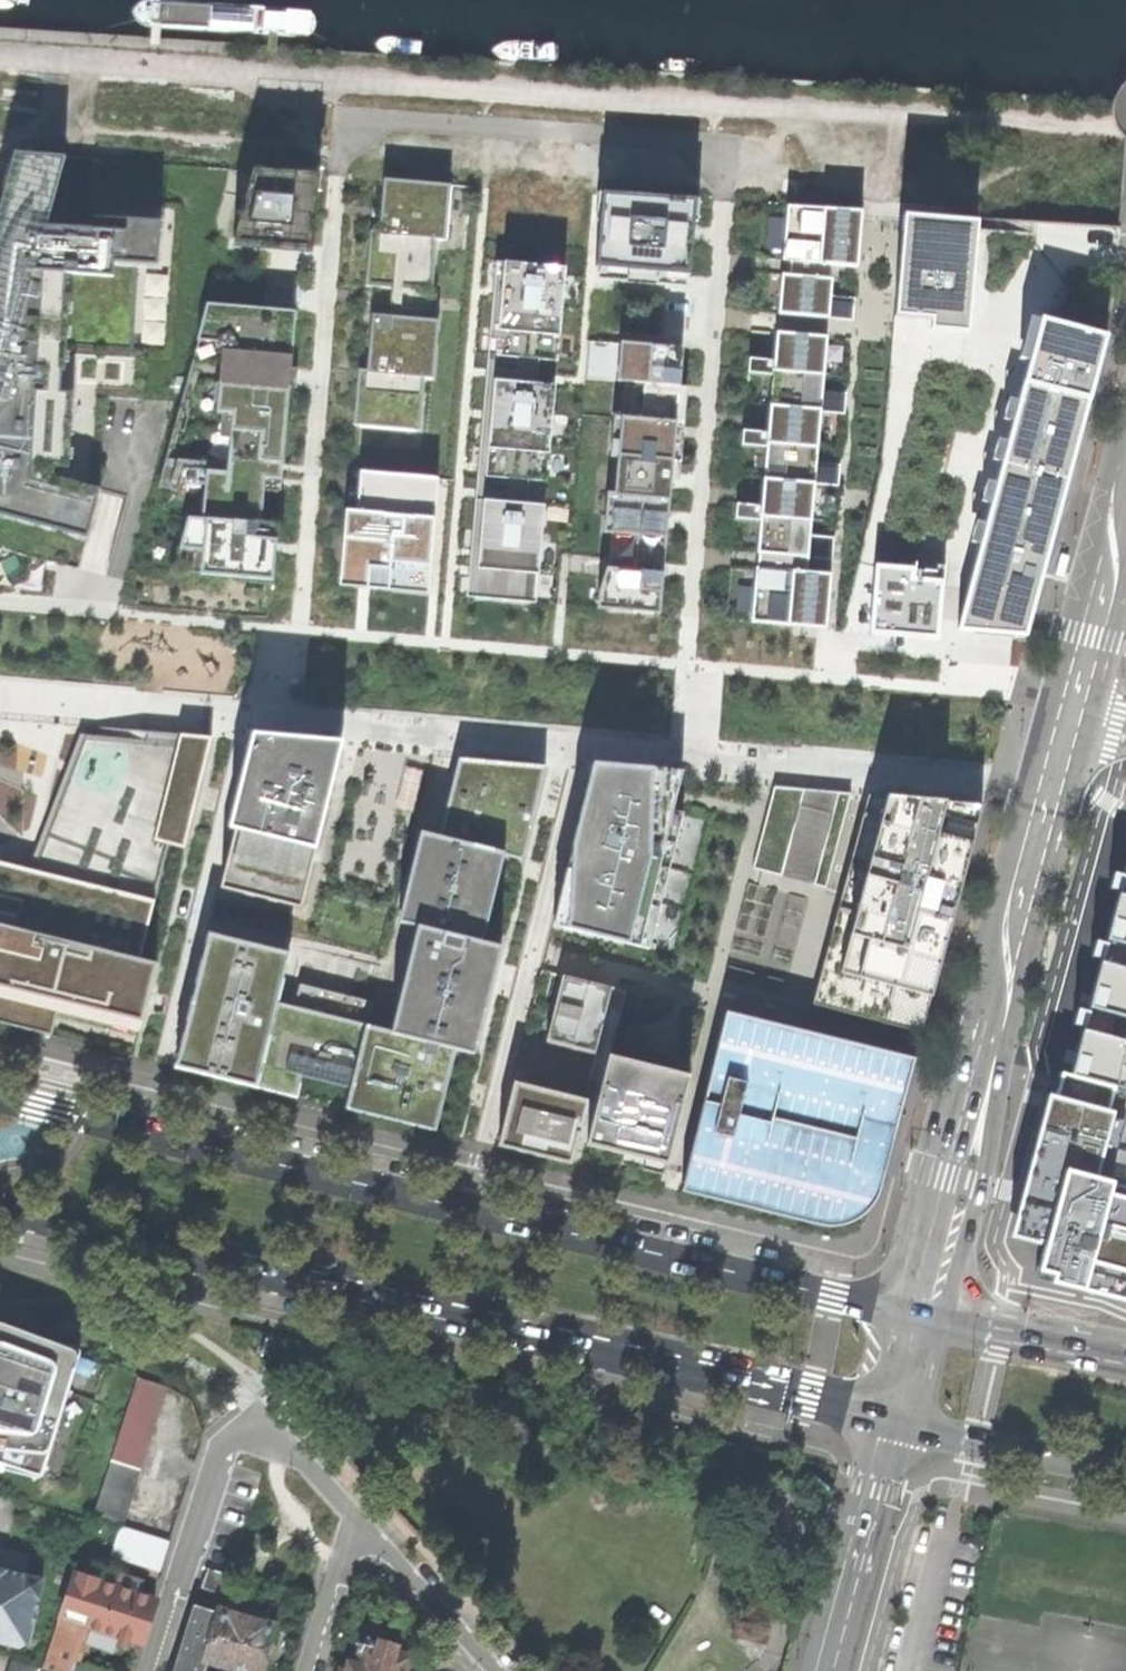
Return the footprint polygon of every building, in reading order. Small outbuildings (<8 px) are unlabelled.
[(87,539),(105,469),(100,468),(105,398),(142,400),(146,350),(133,349),(138,265),(158,266),(161,222),(91,217),(92,205),(54,202),(64,158),(14,154),(0,208),(0,516),(87,539)] [(235,240),(233,246),(286,251),(312,253),(319,175),(253,170),(235,240)] [(370,231),(365,286),(432,292),(436,240),(445,241),(450,185),(383,180),(381,209),(372,208),(371,217),(380,218),(379,232),(370,231)] [(598,193),(595,222),(600,223),(596,267),(598,267),(597,280),(685,287),(686,275),(687,275),(692,222),(697,222),(699,200),(687,199),(686,201),(609,196),(610,193),(598,193)] [(781,275),(777,314),(829,319),(852,321),(854,298),(830,296),(832,279),(830,279),(831,265),(857,268),(862,211),(859,211),(826,209),(787,206),(782,261),(791,262),(790,264),(790,275),(781,275)] [(902,223),(894,317),(930,320),(929,330),(967,334),(976,229),(977,223),(902,216),(902,223)] [(475,499),(470,563),(477,563),(474,597),(535,603),(538,570),(544,506),(525,504),(527,481),(546,482),(554,389),(558,347),(564,268),(504,263),(501,301),(493,300),(489,341),(486,382),(477,476),(475,499)] [(202,518),(261,524),(264,490),(280,491),(289,387),(295,388),(297,369),(290,368),(295,311),(206,304),(196,341),(199,341),(222,343),(216,413),(232,415),(227,465),(168,459),(160,487),(177,492),(180,483),(204,485),(202,518)] [(358,370),(353,425),(420,431),(424,379),(433,380),(438,320),(429,320),(372,315),(367,370),(358,370)] [(974,564),(957,630),(1026,636),(1106,336),(1040,319),(1028,362),(1039,365),(1034,384),(1023,381),(979,545),(990,548),(985,567),(974,564)] [(736,504),(734,519),(752,520),(759,521),(757,554),(759,554),(758,568),(755,567),(751,622),(826,629),(831,574),(806,572),(807,558),(832,560),(834,537),(810,535),(814,484),(838,486),(840,465),(816,463),(820,412),(844,414),(846,393),(822,390),(827,337),(776,333),(773,360),(766,360),(748,358),(747,373),(772,375),(767,432),(742,430),(741,445),(766,448),(761,506),(736,504)] [(588,341),(585,379),(615,382),(618,344),(588,341)] [(598,593),(597,608),(659,614),(663,573),(666,573),(667,566),(664,566),(666,537),(668,518),(671,518),(671,512),(668,512),(669,498),(670,488),(673,488),(674,482),(671,482),(671,480),(674,480),(675,473),(672,473),(675,436),(678,436),(678,428),(676,428),(678,394),(681,394),(682,387),(679,386),(682,348),(619,343),(616,381),(623,382),(620,417),(613,416),(608,444),(610,456),(617,457),(614,493),(607,492),(603,520),(603,532),(610,533),(607,568),(606,568),(598,593)] [(437,597),(447,486),(368,479),(365,515),(355,515),(348,589),(437,597)] [(261,524),(202,518),(188,517),(179,549),(174,571),(200,573),(200,574),(272,580),(276,539),(277,525),(261,524)] [(1063,578),(1067,579),(1073,556),(1064,553),(1059,571),(1058,577),(1063,578)] [(875,565),(869,634),(938,640),(944,566),(914,563),(914,568),(875,565)] [(149,958),(209,723),(105,716),(51,855),(0,842),(0,922),(149,958)] [(284,733),(252,730),(227,822),(309,841),(336,738),(284,733)] [(537,757),(444,751),(423,832),(497,848),(514,852),(537,757)] [(592,768),(553,924),(651,948),(685,810),(675,808),(677,797),(683,776),(680,776),(592,768)] [(829,887),(855,790),(801,785),(777,783),(755,868),(829,887)] [(816,1003),(926,1032),(939,995),(949,950),(959,912),(988,802),(872,792),(841,908),(816,1003)] [(309,841),(227,822),(214,878),(296,897),(309,841)] [(490,877),(497,848),(423,832),(405,827),(379,931),(408,938),(473,954),(490,877)] [(1124,874),(1114,872),(1110,887),(1120,890),(1106,942),(1095,940),(1092,954),(1102,957),(1088,1010),(1077,1007),(1073,1023),(1083,1026),(1071,1074),(1125,1087),(1125,869),(1124,874)] [(287,941),(203,920),(171,1053),(255,1074),(267,1023),(275,992),(287,941)] [(133,1020),(149,958),(0,922),(0,987),(133,1020)] [(473,954),(408,938),(387,1024),(452,1040),(464,1043),(485,957),(473,954)] [(614,989),(559,975),(543,1043),(598,1057),(614,989)] [(358,1012),(275,992),(267,1023),(255,1074),(294,1084),(299,1064),(343,1075),(357,1017),(358,1012)] [(918,1061),(724,1014),(686,1168),(681,1192),(825,1227),(884,1192),(918,1061)] [(433,1116),(452,1040),(387,1024),(357,1017),(343,1075),(338,1093),(433,1116)] [(609,1055),(608,1055),(597,1101),(586,1144),(671,1164),(692,1075),(614,1056),(609,1055)] [(1009,1236),(1044,1245),(1041,1258),(1038,1268),(1035,1279),(1125,1301),(1125,1090),(1061,1073),(1061,1074),(1055,1098),(1046,1096),(1009,1236)] [(597,1101),(514,1081),(500,1146),(572,1164),(577,1142),(586,1144),(597,1101)] [(0,1333),(0,1449),(61,1465),(108,1335),(36,1307),(21,1308),(9,1316),(3,1325),(0,1333)] [(165,1387),(138,1375),(95,1517),(121,1525),(124,1526),(165,1387)] [(170,1541),(124,1526),(121,1525),(112,1554),(161,1570),(170,1541)] [(28,1644),(43,1578),(0,1568),(0,1637),(28,1644)] [(200,1587),(231,1596),(237,1577),(206,1569),(200,1587)] [(142,1582),(119,1575),(115,1587),(76,1574),(63,1617),(61,1616),(44,1670),(106,1670),(76,1662),(85,1634),(118,1644),(119,1642),(127,1645),(129,1638),(138,1641),(141,1630),(151,1598),(138,1594),(142,1582)] [(208,1658),(250,1670),(260,1670),(266,1651),(274,1625),(263,1622),(266,1614),(234,1605),(232,1613),(219,1609),(219,1611),(194,1604),(181,1648),(174,1670),(204,1670),(208,1658)] [(767,1641),(770,1626),(735,1618),(732,1633),(767,1641)] [(27,1664),(42,1669),(53,1635),(38,1630),(27,1664)] [(362,1643),(369,1645),(365,1639),(359,1643),(361,1647),(362,1643)] [(377,1647),(394,1652),(396,1647),(378,1642),(377,1647)] [(394,1652),(377,1647),(369,1645),(362,1643),(361,1647),(357,1663),(348,1661),(345,1670),(404,1670),(408,1656),(394,1652)] [(42,1670),(11,1660),(8,1670),(41,1670),(42,1670)]
